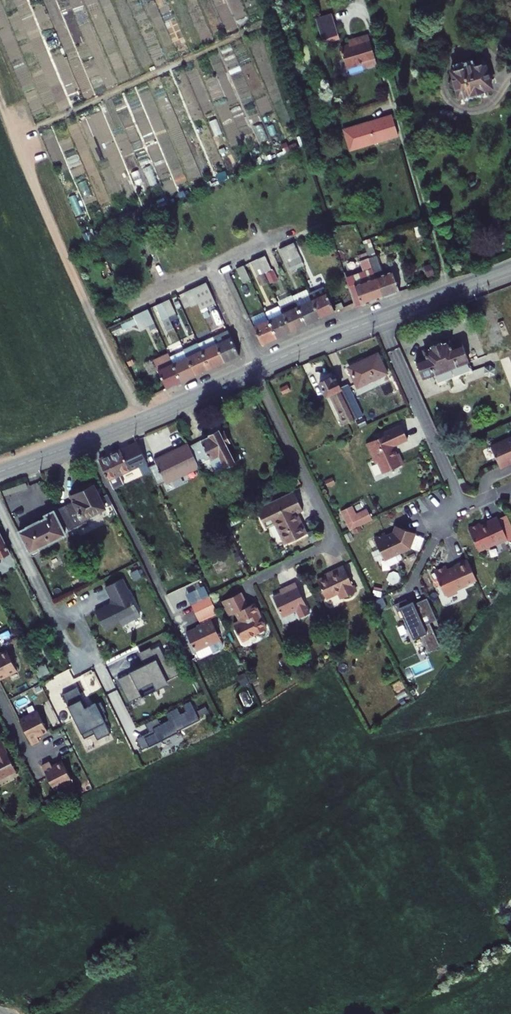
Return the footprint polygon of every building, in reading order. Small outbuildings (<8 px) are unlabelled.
[(324,44),(340,39),(332,14),(316,19),(324,44)] [(363,64),(364,69),(377,65),(368,35),(354,39),(355,44),(350,45),(341,48),(347,68),(363,64)] [(482,90),(492,87),(485,65),(482,65),(481,63),(475,65),(475,63),(473,64),(472,60),(463,63),(462,61),(453,64),(454,69),(451,70),(453,77),(451,78),(448,82),(450,89),(455,91),(457,90),(459,97),(462,96),(472,94),(473,99),(484,96),(482,90)] [(433,70),(431,63),(417,67),(419,74),(433,70)] [(462,96),(464,102),(473,99),(472,94),(462,96)] [(375,143),(398,136),(392,115),(369,122),(369,123),(375,143)] [(362,125),(368,145),(375,143),(369,123),(362,125)] [(297,269),(304,265),(294,243),(287,246),(297,269)] [(383,298),(400,291),(392,271),(384,274),(377,255),(376,256),(371,243),(364,245),(369,258),(368,259),(372,268),(375,277),(376,277),(383,298)] [(280,249),(290,272),(297,269),(287,246),(280,249)] [(386,249),(390,261),(398,258),(394,246),(386,249)] [(258,259),(265,273),(272,270),(265,256),(258,259)] [(251,262),(257,276),(265,273),(258,259),(251,262)] [(346,279),(355,308),(383,298),(376,277),(375,277),(372,268),(368,259),(359,262),(363,272),(346,279)] [(236,269),(243,283),(250,280),(244,265),(236,269)] [(200,310),(215,303),(206,283),(191,289),(200,310)] [(309,294),(320,318),(335,311),(324,287),(309,294)] [(195,316),(202,313),(200,310),(191,289),(184,293),(189,304),(195,316)] [(309,294),(307,289),(292,296),(294,300),(309,294)] [(177,296),(182,307),(189,304),(184,293),(177,296)] [(294,300),(305,325),(320,318),(309,294),(294,300)] [(292,295),(278,302),(280,307),(294,300),(292,296),(292,295)] [(162,303),(169,317),(176,314),(169,299),(162,303)] [(280,307),(291,331),(305,325),(294,300),(280,307)] [(155,306),(167,331),(174,328),(169,317),(162,303),(155,306)] [(269,320),(277,338),(291,331),(280,307),(266,313),(269,320)] [(141,312),(147,327),(154,323),(148,309),(141,312)] [(254,327),(262,345),(277,338),(269,320),(254,327)] [(224,362),(239,355),(228,330),(213,337),(214,340),(216,344),(224,362)] [(202,350),(216,344),(214,340),(207,343),(206,341),(199,345),(202,350)] [(416,361),(422,378),(451,368),(468,362),(469,361),(462,343),(452,347),(449,341),(442,343),(442,342),(431,346),(431,348),(424,350),(426,357),(416,361)] [(202,350),(210,368),(224,362),(216,344),(202,350)] [(185,351),(187,357),(202,350),(199,345),(185,351)] [(185,351),(184,350),(170,357),(173,364),(181,381),(195,375),(187,357),(185,351)] [(187,357),(195,375),(210,368),(202,350),(187,357)] [(377,354),(349,368),(358,387),(386,373),(377,354)] [(451,368),(453,374),(470,368),(468,362),(451,368)] [(158,370),(166,388),(181,381),(173,364),(158,370)] [(340,388),(334,376),(319,383),(326,396),(331,394),(345,424),(355,419),(340,388)] [(363,415),(348,384),(340,388),(355,419),(363,415)] [(288,385),(280,389),(283,394),(290,390),(288,385)] [(408,439),(401,425),(378,436),(379,438),(367,443),(376,464),(378,463),(381,468),(401,460),(398,453),(396,454),(393,446),(408,439)] [(210,437),(189,446),(198,465),(202,463),(210,459),(213,465),(216,471),(235,462),(226,444),(229,443),(226,436),(223,438),(220,431),(209,436),(210,437)] [(499,467),(510,461),(510,438),(491,447),(499,467)] [(147,462),(137,442),(99,460),(108,480),(109,480),(113,489),(124,484),(120,475),(147,462)] [(156,463),(149,466),(152,471),(156,480),(158,486),(165,482),(166,483),(199,467),(198,465),(189,446),(188,444),(154,460),(156,463)] [(202,463),(205,469),(213,465),(210,459),(202,463)] [(381,468),(383,473),(403,464),(401,460),(381,468)] [(297,475),(287,480),(290,487),(300,482),(297,475)] [(327,486),(335,483),(333,477),(325,481),(327,486)] [(67,525),(69,529),(85,521),(83,517),(104,507),(104,508),(112,504),(107,494),(99,498),(92,483),(84,487),(85,490),(72,497),(74,501),(58,509),(67,525)] [(303,511),(293,491),(290,492),(256,509),(258,513),(266,529),(276,524),(286,544),(306,534),(296,514),(303,511)] [(340,511),(350,531),(372,520),(372,519),(362,501),(340,511)] [(104,508),(109,516),(116,513),(112,504),(104,508)] [(19,532),(30,553),(38,548),(65,535),(62,528),(67,525),(58,509),(45,515),(47,518),(40,521),(39,521),(27,527),(28,527),(19,532)] [(256,509),(226,524),(228,527),(258,513),(256,509)] [(498,518),(507,538),(508,541),(510,539),(510,524),(507,514),(498,518)] [(498,518),(497,517),(486,522),(486,523),(481,525),(480,523),(468,528),(479,551),(507,538),(498,518)] [(380,549),(384,560),(410,548),(416,533),(396,526),(393,532),(384,536),(384,534),(374,538),(375,540),(380,549)] [(1,562),(2,560),(1,558),(10,553),(0,532),(0,563),(1,562)] [(375,540),(371,542),(375,552),(380,549),(375,540)] [(38,548),(30,553),(31,556),(34,557),(39,554),(40,551),(38,548)] [(469,583),(476,580),(467,559),(455,565),(455,566),(448,569),(446,566),(434,571),(445,595),(447,594),(450,595),(455,593),(456,590),(468,585),(469,583)] [(317,580),(326,598),(338,592),(341,598),(356,591),(343,565),(331,571),(332,573),(317,580)] [(111,604),(96,612),(105,630),(120,622),(122,625),(141,615),(122,579),(106,587),(112,598),(113,597),(114,600),(112,605),(111,604)] [(296,583),(285,588),(287,590),(273,597),(282,616),(306,605),(296,583)] [(248,606),(241,592),(222,601),(229,616),(235,612),(240,621),(233,624),(242,641),(249,638),(248,636),(254,634),(254,635),(256,634),(256,635),(260,636),(264,634),(265,630),(266,629),(259,613),(254,603),(248,606)] [(193,605),(199,619),(215,611),(209,597),(193,605)] [(437,619),(427,598),(414,604),(413,601),(408,603),(406,599),(394,604),(400,620),(404,618),(413,639),(422,635),(429,651),(440,646),(430,623),(437,619)] [(187,633),(195,651),(221,639),(211,618),(200,623),(202,626),(187,633)] [(131,673),(118,680),(129,703),(169,684),(167,680),(180,674),(172,657),(166,660),(159,646),(151,650),(156,659),(130,672),(131,673)] [(7,651),(0,654),(0,679),(17,671),(7,651)] [(45,665),(35,670),(39,678),(49,673),(45,665)] [(77,687),(63,695),(68,706),(81,699),(88,712),(97,707),(96,705),(96,704),(96,703),(87,707),(77,687)] [(81,699),(68,706),(82,734),(92,729),(95,734),(98,740),(111,733),(105,722),(108,721),(104,712),(106,711),(101,702),(96,704),(96,705),(97,707),(88,712),(81,699)] [(157,718),(145,724),(149,732),(136,738),(142,750),(178,732),(178,731),(200,720),(191,701),(183,705),(186,712),(181,715),(177,708),(166,713),(169,720),(161,724),(157,718)] [(19,720),(32,745),(40,741),(37,737),(48,732),(37,711),(19,720)] [(82,734),(84,739),(95,734),(92,729),(82,734)] [(16,771),(1,741),(0,741),(0,779),(16,771)] [(72,782),(62,761),(52,766),(50,762),(42,766),(55,791),(72,782)]
